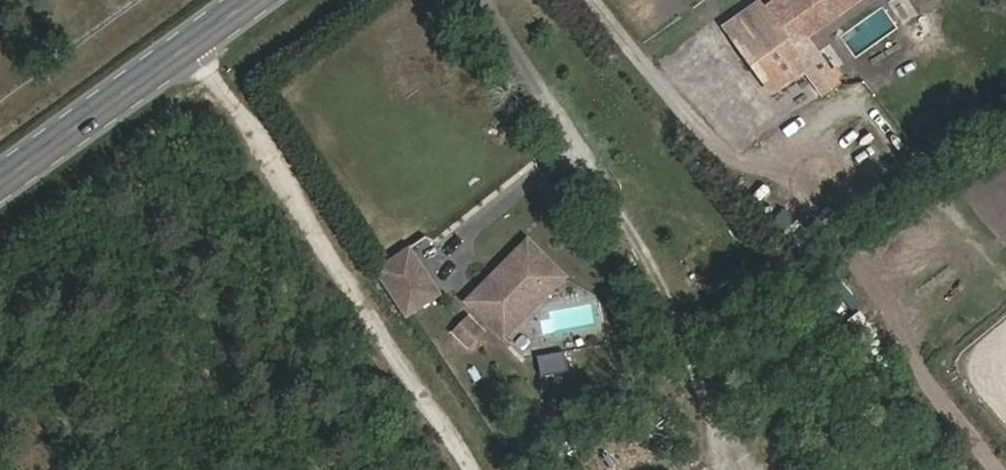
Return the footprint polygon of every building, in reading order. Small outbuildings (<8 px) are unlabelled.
[(772,12),(794,42),(809,31),(853,0),(790,0),(772,12)] [(800,52),(794,42),(772,12),(765,1),(736,22),(781,82),(809,63),(800,52)] [(816,42),(809,31),(794,42),(800,52),(816,42)] [(840,75),(816,42),(800,52),(809,63),(825,86),(840,75)] [(535,240),(475,301),(501,326),(533,294),(544,305),(573,276),(535,240)] [(414,244),(381,266),(411,313),(422,306),(406,282),(429,267),(414,244)] [(422,306),(444,292),(429,267),(406,282),(422,306)] [(544,305),(533,294),(501,326),(511,337),(544,305)] [(467,312),(449,330),(470,351),(488,333),(467,312)]
